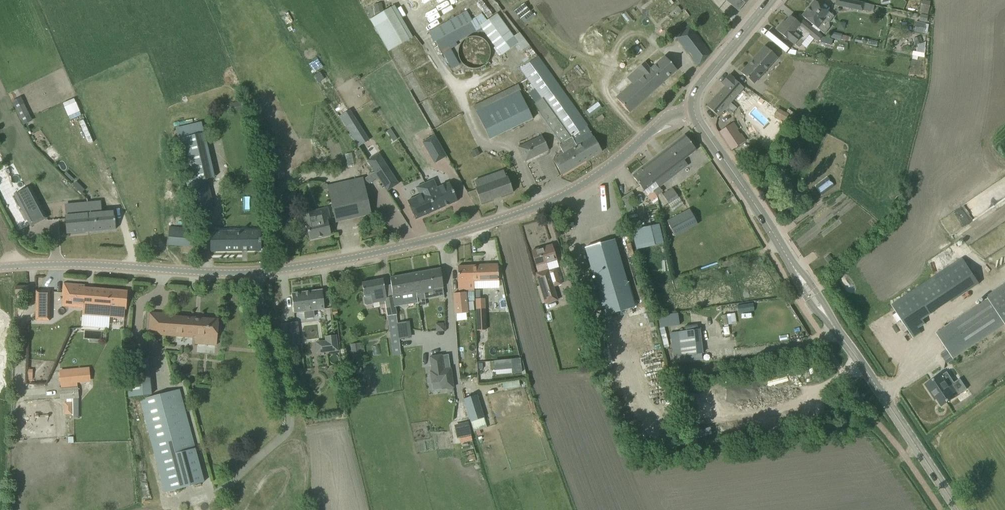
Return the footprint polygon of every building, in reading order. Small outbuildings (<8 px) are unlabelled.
[(738,11),(747,0),(725,0),(738,11)] [(802,16),(809,22),(824,34),(829,28),(829,23),(834,16),(814,0),(802,16)] [(862,11),(862,10),(870,11),(872,4),(852,0),(836,0),(835,5),(862,11)] [(920,12),(928,14),(930,2),(922,0),(920,12)] [(381,3),(373,5),(375,13),(383,11),(381,3)] [(520,33),(514,37),(498,14),(480,26),(501,56),(518,44),(522,50),(529,45),(520,33)] [(776,30),(784,36),(799,48),(808,35),(818,42),(822,36),(803,20),(800,25),(790,16),(785,22),(783,21),(776,30)] [(916,22),(914,31),(923,33),(925,24),(916,22)] [(691,58),(697,65),(710,53),(690,25),(675,38),(687,53),(689,52),(693,57),(691,58)] [(463,64),(464,65),(465,66),(466,66),(467,67),(468,67),(470,68),(471,68),(472,68),(474,68),(475,68),(477,68),(478,68),(479,67),(481,67),(482,66),(483,66),(484,65),(485,64),(486,63),(487,62),(488,60),(488,59),(489,58),(489,57),(490,55),(490,54),(490,52),(490,51),(490,50),(489,48),(489,47),(488,46),(488,45),(487,43),(486,42),(485,41),(484,40),(483,39),(482,39),(481,38),(479,38),(478,37),(477,37),(475,37),(474,37),(472,37),(471,37),(470,37),(468,38),(467,38),(466,39),(465,39),(464,40),(463,41),(462,42),(461,43),(460,45),(459,46),(459,47),(458,48),(458,50),(458,51),(458,52),(458,54),(458,55),(458,57),(459,58),(459,59),(460,60),(461,62),(462,63),(463,64)] [(741,72),(748,79),(755,85),(778,58),(764,46),(741,72)] [(563,154),(553,159),(562,174),(602,151),(587,127),(588,126),(538,56),(520,69),(549,108),(545,111),(551,119),(546,122),(561,144),(559,145),(563,154)] [(643,74),(616,98),(629,112),(677,70),(670,62),(664,56),(652,67),(651,68),(645,61),(637,68),(643,74)] [(314,75),(318,82),(324,79),(319,72),(315,74),(314,72),(313,73),(314,75)] [(706,106),(718,116),(725,109),(730,114),(736,108),(731,103),(744,88),(729,75),(722,83),(725,86),(706,106)] [(475,109),(489,139),(533,119),(518,88),(475,109)] [(767,109),(770,104),(759,96),(756,101),(767,109)] [(21,106),(15,108),(20,120),(26,117),(21,106)] [(778,109),(774,117),(785,122),(789,114),(778,109)] [(66,125),(77,148),(92,141),(82,118),(66,125)] [(178,139),(176,139),(194,214),(214,209),(207,179),(215,177),(202,122),(175,128),(178,139)] [(720,132),(731,150),(745,140),(733,123),(720,132)] [(396,139),(390,129),(386,131),(393,141),(396,139)] [(362,133),(353,139),(358,146),(367,141),(362,133)] [(518,147),(525,162),(549,151),(542,135),(518,147)] [(653,191),(657,196),(663,192),(659,187),(687,165),(683,160),(696,150),(685,135),(632,176),(644,191),(655,183),(658,187),(653,191)] [(446,156),(434,136),(423,142),(434,163),(446,156)] [(242,165),(241,145),(234,146),(234,153),(229,154),(230,165),(242,165)] [(471,151),(474,157),(480,154),(478,148),(471,151)] [(378,154),(367,161),(387,191),(398,184),(378,154)] [(475,188),(481,204),(513,192),(507,176),(506,177),(503,170),(474,181),(477,187),(475,188)] [(328,185),(336,222),(371,214),(362,177),(328,185)] [(433,180),(424,183),(436,210),(457,201),(449,183),(437,188),(433,180)] [(436,210),(424,183),(416,187),(420,196),(407,201),(415,219),(436,210)] [(31,187),(15,195),(32,228),(48,219),(31,187)] [(663,195),(669,204),(679,197),(673,188),(663,195)] [(286,190),(281,210),(290,212),(295,193),(286,190)] [(624,203),(629,219),(633,218),(632,214),(634,213),(630,200),(635,196),(632,191),(622,198),(625,203),(624,203)] [(330,219),(328,208),(303,214),(305,224),(306,224),(307,229),(306,229),(305,230),(304,232),(305,234),(306,235),(307,235),(309,235),(310,239),(330,235),(327,220),(330,219)] [(667,221),(675,236),(698,225),(690,209),(667,221)] [(96,210),(89,211),(91,231),(115,229),(114,211),(96,213),(96,210)] [(66,215),(65,216),(67,234),(91,231),(89,211),(66,213),(66,215)] [(165,230),(165,244),(190,245),(190,230),(165,230)] [(224,231),(211,232),(211,251),(242,251),(243,251),(243,250),(246,250),(246,251),(247,251),(260,250),(260,243),(261,243),(261,239),(260,239),(260,233),(251,234),(250,231),(238,231),(238,233),(237,233),(237,236),(238,236),(238,237),(224,238),(224,231)] [(614,239),(585,248),(605,316),(634,307),(614,239)] [(536,273),(545,304),(557,300),(546,263),(556,260),(552,245),(532,251),(538,273),(536,273)] [(935,276),(952,302),(952,301),(951,299),(977,282),(979,284),(962,258),(935,276)] [(474,296),(474,289),(499,288),(498,264),(458,266),(459,293),(453,294),(455,314),(468,312),(467,296),(474,296)] [(389,285),(391,297),(393,296),(395,305),(403,304),(402,296),(416,294),(418,301),(425,300),(424,294),(434,292),(433,290),(444,288),(441,268),(390,278),(391,284),(389,285)] [(365,304),(367,305),(373,304),(373,303),(380,301),(379,293),(385,291),(383,279),(362,283),(365,297),(363,297),(365,304)] [(61,306),(76,307),(76,306),(83,307),(82,315),(125,319),(126,310),(128,291),(85,287),(85,285),(63,283),(61,306)] [(15,286),(15,294),(29,294),(28,286),(15,286)] [(988,298),(936,333),(947,350),(945,352),(948,358),(952,356),(953,358),(1004,324),(1004,286),(988,298)] [(292,294),(294,314),(304,312),(304,319),(314,317),(313,311),(324,309),(322,290),(292,294)] [(384,298),(388,316),(396,314),(395,305),(393,296),(391,297),(384,298)] [(476,299),(477,330),(487,330),(485,299),(476,299)] [(892,305),(914,337),(921,332),(900,300),(892,305)] [(738,312),(753,310),(752,302),(737,304),(738,312)] [(196,336),(195,344),(216,346),(218,319),(175,316),(176,314),(150,312),(148,334),(193,338),(193,336),(196,336)] [(727,323),(735,322),(734,312),(726,313),(727,323)] [(677,313),(658,316),(660,327),(679,325),(677,313)] [(396,314),(388,316),(393,355),(401,354),(398,332),(397,323),(398,323),(396,314)] [(406,322),(398,323),(397,323),(398,332),(407,330),(406,322)] [(888,329),(895,344),(905,340),(897,325),(888,329)] [(677,357),(679,357),(680,363),(695,361),(695,355),(703,354),(700,330),(671,333),(673,352),(676,351),(677,357)] [(339,351),(337,335),(325,336),(327,353),(339,351)] [(581,345),(587,363),(596,360),(591,342),(581,345)] [(457,346),(458,360),(477,359),(476,345),(457,346)] [(442,355),(430,356),(430,361),(432,371),(430,371),(432,383),(441,382),(442,389),(453,387),(451,368),(444,369),(442,355)] [(511,372),(520,372),(519,357),(493,360),(494,369),(511,367),(511,372)] [(126,361),(129,397),(152,395),(148,359),(126,361)] [(74,382),(89,381),(88,367),(57,368),(59,399),(75,398),(74,382)] [(941,375),(925,385),(933,396),(934,395),(942,406),(955,397),(961,393),(947,372),(941,375)] [(140,400),(165,493),(204,482),(180,389),(140,400)] [(488,428),(477,395),(464,399),(474,432),(475,432),(479,431),(488,428)] [(73,414),(72,402),(64,402),(64,414),(73,414)] [(469,425),(455,428),(456,434),(470,431),(469,425)]
